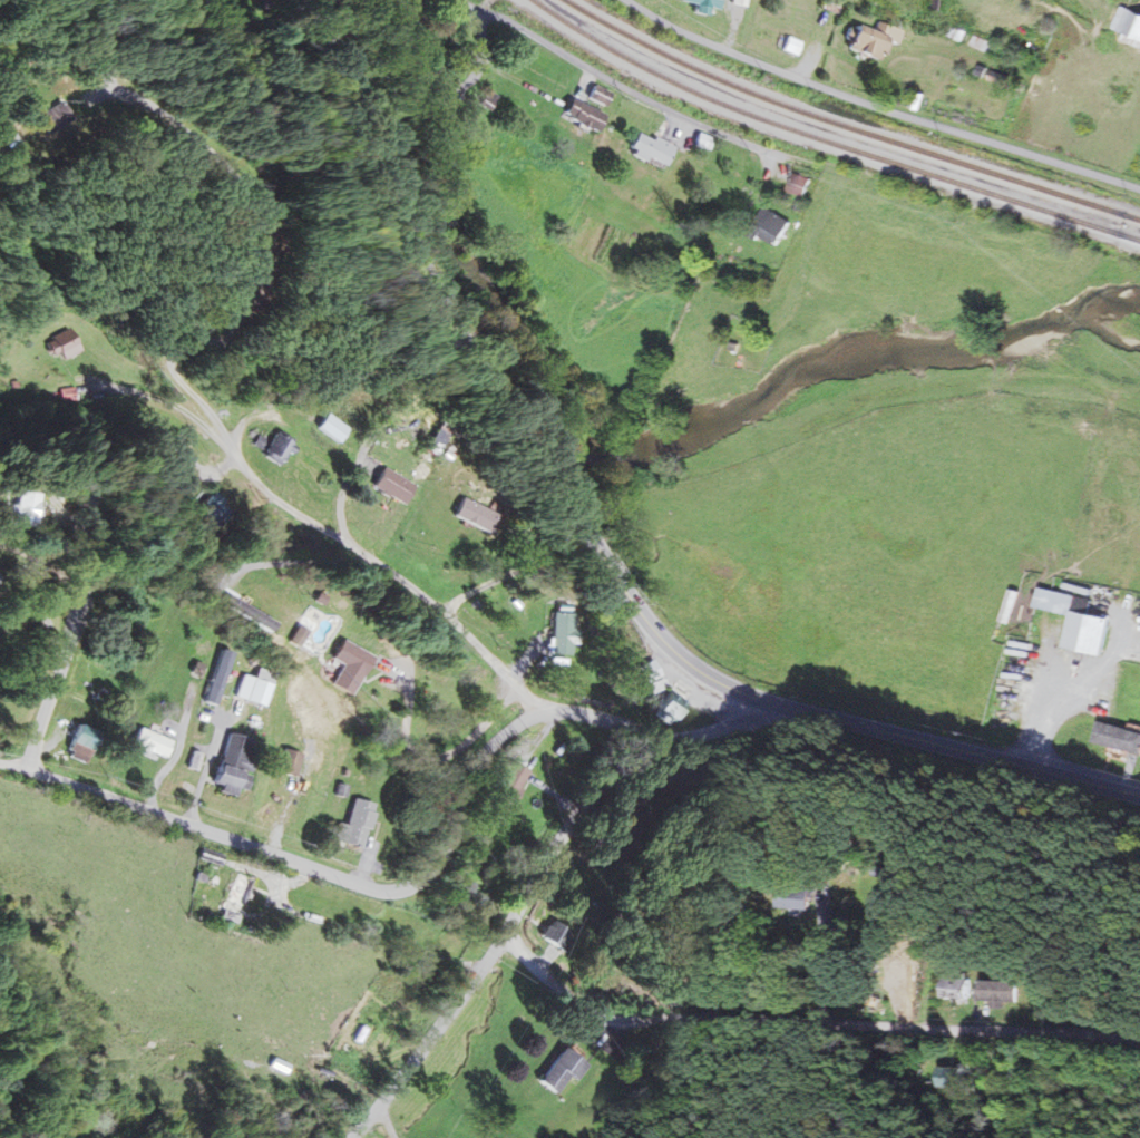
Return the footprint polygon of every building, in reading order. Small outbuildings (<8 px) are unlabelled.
[(1130,33),(1128,41),(1139,44),(1139,11),(1122,6),(1116,29),(1130,33)] [(885,59),(891,40),(902,44),(906,29),(882,21),(880,30),(860,23),(852,49),(885,59)] [(798,53),(802,42),(790,37),(786,49),(798,53)] [(607,106),(612,92),(595,85),(589,99),(607,106)] [(598,132),(606,114),(573,98),(564,115),(598,132)] [(44,112),(53,131),(81,119),(72,99),(44,112)] [(629,153),(666,166),(674,144),(636,132),(629,153)] [(790,190),(808,198),(816,179),(799,171),(790,190)] [(782,247),(793,219),(763,208),(753,235),(782,247)] [(57,362),(81,348),(69,328),(45,341),(57,362)] [(350,430),(330,413),(318,427),(338,444),(350,430)] [(259,436),(252,446),(280,465),(294,444),(277,432),(270,443),(259,436)] [(405,504),(417,485),(386,466),(374,485),(405,504)] [(21,521),(39,525),(45,495),(27,491),(21,521)] [(197,507),(216,527),(232,512),(214,492),(197,507)] [(501,513),(465,497),(456,515),(492,532),(501,513)] [(1078,595),(1044,588),(1040,606),(1076,614),(1069,647),(1107,656),(1115,618),(1075,609),(1078,595)] [(228,603),(269,635),(277,625),(235,593),(228,603)] [(553,613),(553,655),(574,655),(574,613),(553,613)] [(359,693),(373,651),(341,641),(328,683),(359,693)] [(235,697),(265,707),(276,673),(259,667),(255,678),(243,673),(235,697)] [(679,716),(671,702),(658,710),(667,724),(679,716)] [(71,753),(90,759),(100,728),(80,721),(71,753)] [(1139,754),(1139,732),(1101,721),(1095,742),(1139,754)] [(166,759),(174,741),(141,726),(133,744),(166,759)] [(248,758),(252,738),(229,733),(215,790),(237,795),(238,790),(247,792),(254,760),(248,758)] [(278,772),(296,777),(303,754),(285,749),(278,772)] [(366,850),(377,803),(354,798),(347,825),(340,824),(336,843),(366,850)] [(241,925),(256,879),(232,871),(217,917),(241,925)] [(815,883),(790,883),(790,909),(815,909),(815,883)] [(565,951),(575,934),(551,919),(541,936),(565,951)] [(975,999),(975,972),(946,972),(946,999),(975,999)] [(996,1008),(1007,1008),(1007,1003),(1021,1003),(1021,981),(984,981),(984,1001),(996,1001),(996,1008)] [(588,1066),(566,1048),(539,1080),(557,1094),(572,1076),(577,1080),(588,1066)] [(270,1066),(285,1073),(288,1066),(274,1059),(270,1066)] [(963,1088),(963,1067),(940,1067),(940,1088),(963,1088)]
